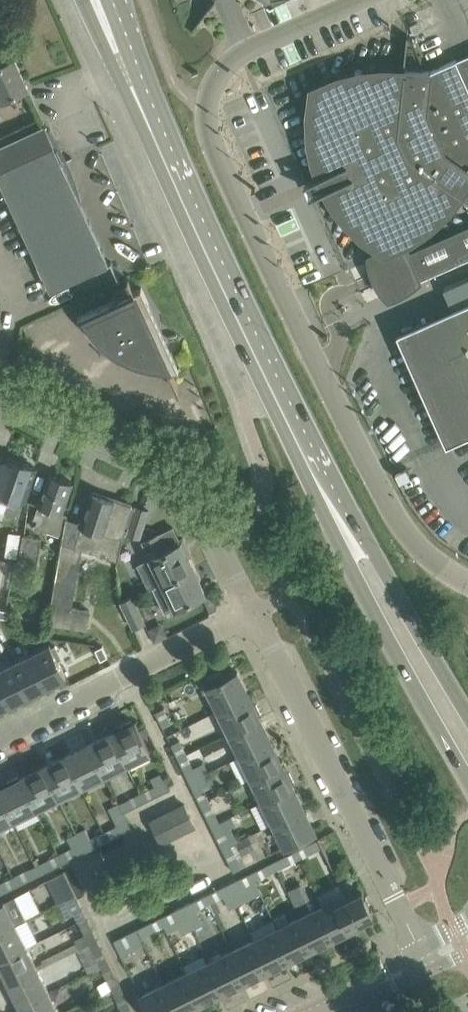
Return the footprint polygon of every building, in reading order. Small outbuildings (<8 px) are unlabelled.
[(341,165),(347,179),(350,178),(353,183),(364,193),(376,200),(390,203),(405,203),(418,199),(431,191),(440,182),(457,194),(370,233),(380,256),(407,244),(410,251),(467,225),(467,85),(457,59),(430,71),(405,68),(409,35),(407,35),(404,68),(401,94),(387,95),(374,99),(361,106),(352,117),(345,129),(341,143),(342,157),(344,164),(341,165)] [(28,88),(14,58),(13,59),(6,44),(0,47),(0,100),(28,88)] [(109,263),(46,126),(0,147),(0,180),(51,290),(109,263)] [(375,259),(390,293),(467,258),(467,225),(410,251),(407,244),(380,256),(375,259)] [(179,369),(149,303),(142,287),(78,316),(80,319),(83,324),(86,327),(90,332),(93,336),(97,340),(99,342),(104,346),(99,352),(101,353),(105,348),(113,353),(119,357),(123,359),(128,361),(133,363),(136,364),(144,366),(152,368),(156,369),(162,369),(169,369),(176,384),(178,384),(171,370),(179,369)] [(452,308),(454,312),(403,335),(449,437),(467,429),(467,301),(452,308)] [(6,511),(19,516),(24,501),(30,486),(36,467),(6,457),(0,455),(0,509),(6,511)] [(63,534),(67,518),(68,513),(63,511),(73,481),(50,473),(38,505),(34,517),(38,518),(36,526),(63,534)] [(122,539),(126,525),(133,505),(93,492),(83,523),(76,546),(83,548),(104,555),(118,559),(122,539)] [(141,536),(143,529),(149,510),(133,505),(126,525),(131,527),(129,532),(141,536)] [(76,546),(83,523),(67,518),(63,534),(50,623),(88,629),(91,609),(72,606),(83,548),(76,546)] [(152,556),(141,561),(153,586),(163,582),(193,567),(183,546),(187,544),(183,537),(180,539),(173,527),(144,541),(152,556)] [(11,531),(6,553),(16,555),(21,533),(11,531)] [(24,534),(19,563),(37,566),(42,537),(24,534)] [(193,567),(163,582),(153,586),(165,612),(206,593),(193,567)] [(145,622),(137,604),(133,595),(120,601),(125,609),(134,627),(145,622)] [(8,618),(9,610),(6,609),(0,608),(0,616),(8,618)] [(35,650),(31,652),(48,686),(67,676),(58,659),(62,657),(55,645),(52,647),(50,643),(35,650)] [(103,645),(96,649),(101,660),(108,656),(103,645)] [(31,652),(13,661),(29,695),(48,686),(31,652)] [(0,667),(0,681),(11,704),(29,695),(13,661),(0,667)] [(219,709),(249,695),(237,671),(222,678),(220,674),(224,672),(223,671),(196,684),(196,685),(206,681),(208,685),(207,685),(219,709)] [(11,704),(0,681),(0,709),(11,704)] [(230,732),(260,717),(259,716),(262,714),(256,704),(254,705),(249,695),(219,709),(230,732)] [(164,708),(165,707),(165,706),(155,711),(155,712),(156,712),(163,726),(171,722),(164,708)] [(241,754),(271,740),(260,717),(230,732),(241,754)] [(126,762),(150,750),(136,721),(133,723),(132,720),(121,725),(122,728),(112,733),(126,762)] [(104,773),(126,762),(112,733),(89,744),(104,773)] [(178,757),(186,753),(180,739),(171,743),(178,757)] [(252,777),(282,763),(271,740),(241,754),(252,777)] [(81,785),(104,773),(89,744),(67,756),(81,785)] [(189,779),(197,775),(186,753),(178,757),(189,779)] [(58,796),(81,785),(67,756),(44,767),(58,796)] [(263,800),(293,785),(292,784),(295,782),(290,772),(287,773),(282,763),(252,777),(263,800)] [(36,807),(58,796),(44,767),(22,778),(36,807)] [(146,801),(160,794),(171,789),(162,772),(151,777),(155,786),(142,793),(146,801)] [(209,799),(197,775),(189,779),(193,788),(200,803),(209,799)] [(20,778),(19,776),(8,781),(9,784),(0,788),(0,791),(13,818),(36,807),(22,778),(20,778)] [(274,822),(304,808),(293,785),(263,800),(274,822)] [(211,825),(232,815),(239,811),(227,789),(209,799),(200,803),(207,816),(208,816),(211,825)] [(13,818),(0,791),(0,825),(13,818)] [(124,812),(146,801),(142,793),(120,804),(124,812)] [(120,804),(119,804),(119,802),(109,807),(117,825),(104,832),(108,840),(132,828),(124,812),(120,804)] [(162,841),(195,825),(185,804),(152,820),(162,841)] [(304,808),(274,822),(286,846),(316,832),(304,808)] [(231,844),(224,830),(237,823),(232,815),(211,825),(216,834),(222,848),(231,844)] [(104,832),(91,838),(86,828),(76,832),(86,851),(108,840),(104,832)] [(63,862),(86,851),(76,832),(67,837),(72,847),(59,854),(63,862)] [(335,871),(323,846),(318,838),(295,850),(299,858),(314,851),(326,875),(335,871)] [(242,867),(238,858),(231,844),(222,848),(229,862),(234,871),(242,867)] [(277,869),(299,858),(295,850),(273,861),(277,869)] [(41,873),(63,862),(59,854),(37,865),(41,873)] [(255,880),(277,869),(273,861),(251,871),(255,880)] [(18,884),(41,873),(37,865),(14,876),(18,884)] [(67,896),(76,892),(65,870),(57,874),(67,896)] [(347,870),(336,875),(340,882),(351,876),(347,870)] [(262,893),(255,880),(251,871),(228,883),(238,905),(262,893)] [(18,884),(14,876),(0,883),(0,893),(18,884)] [(230,909),(238,905),(228,883),(205,894),(209,902),(224,895),(230,909)] [(348,897),(359,920),(374,912),(363,890),(348,897)] [(80,921),(83,919),(88,917),(76,892),(67,896),(80,921)] [(359,920),(348,897),(346,893),(323,905),(337,935),(361,923),(359,920)] [(197,908),(209,902),(205,894),(183,905),(194,928),(204,923),(197,908)] [(16,923),(5,900),(0,902),(0,931),(16,923)] [(183,934),(194,928),(183,905),(160,916),(164,924),(175,919),(183,934)] [(315,946),(337,935),(323,905),(300,916),(315,946)] [(150,931),(164,924),(160,916),(137,927),(141,936),(150,931)] [(292,957),(315,946),(300,916),(277,927),(292,957)] [(99,939),(94,930),(88,917),(83,919),(80,921),(86,934),(75,939),(80,948),(91,943),(99,939)] [(27,946),(16,923),(0,931),(0,959),(27,946)] [(145,944),(141,936),(137,927),(114,939),(122,955),(145,944)] [(292,957),(277,927),(255,938),(269,968),(271,967),(272,970),(283,964),(282,962),(292,957)] [(247,979),(269,968),(255,938),(232,949),(247,979)] [(110,962),(103,948),(99,939),(91,943),(95,952),(102,966),(110,962)] [(38,968),(27,946),(0,959),(0,963),(9,983),(38,968)] [(224,990),(247,979),(232,949),(210,961),(224,990)] [(214,995),(224,990),(210,961),(187,972),(202,1001),(203,1001),(204,1003),(215,998),(214,995)] [(121,984),(117,976),(110,962),(102,966),(93,970),(104,992),(112,988),(121,984)] [(21,1005),(50,991),(38,968),(9,983),(21,1005)] [(202,1001),(187,972),(165,983),(179,1011),(180,1011),(202,1001)] [(165,983),(140,995),(149,1011),(179,1011),(165,983)] [(132,1006),(125,993),(121,984),(112,988),(123,1011),(132,1006)] [(50,991),(21,1005),(24,1011),(60,1011),(50,991)]
